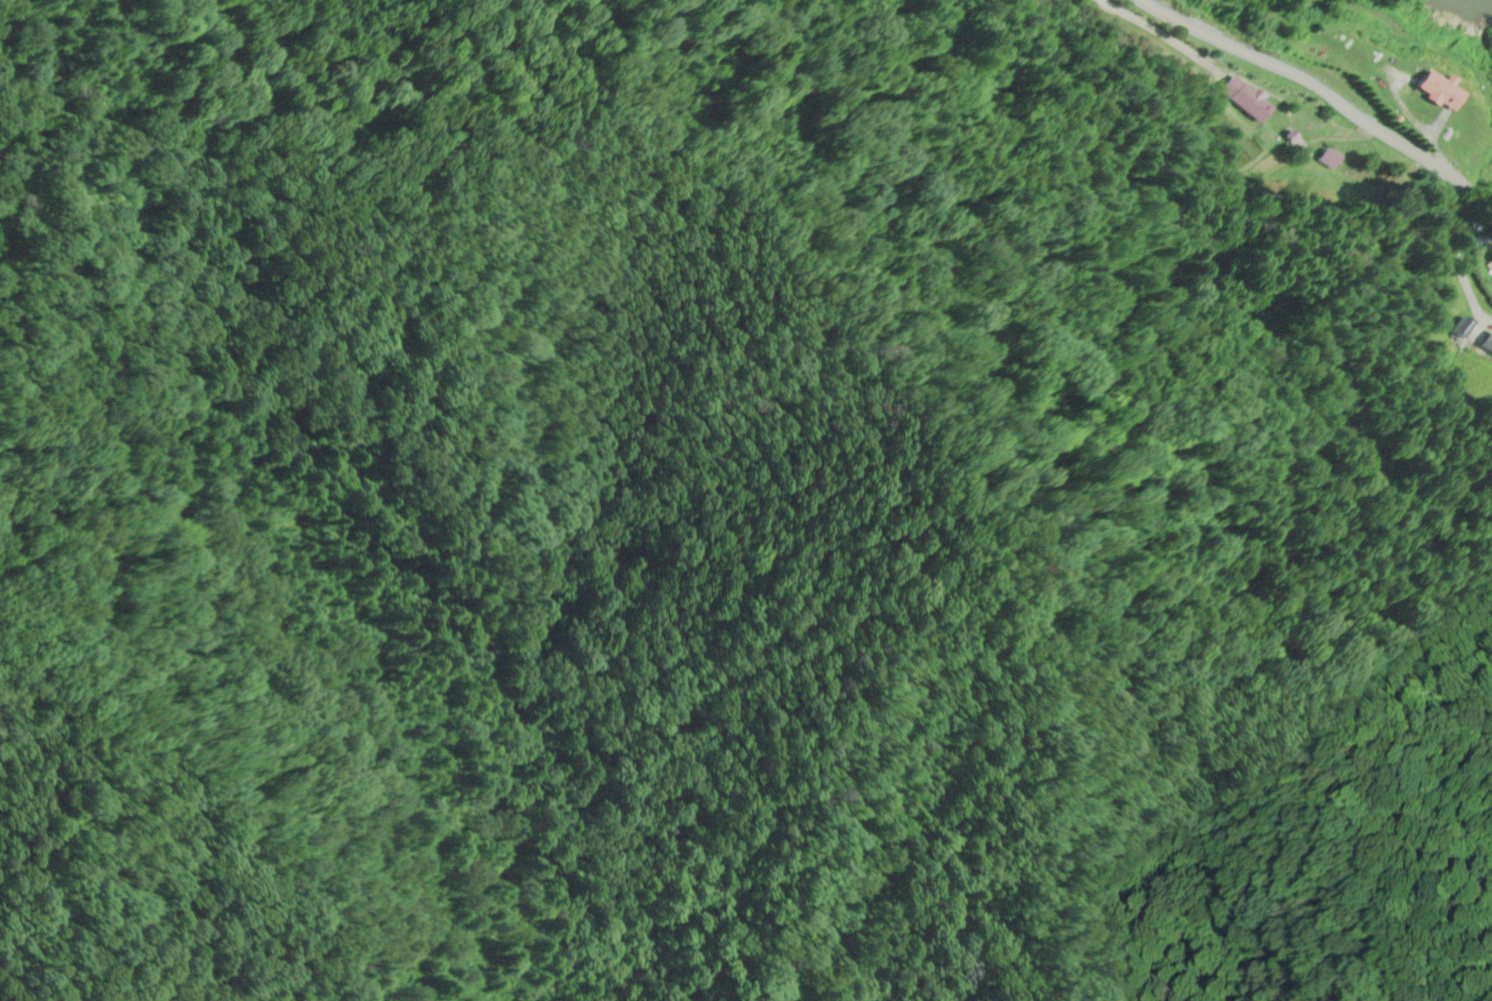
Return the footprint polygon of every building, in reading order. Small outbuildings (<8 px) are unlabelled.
[(1451,112),(1463,94),(1426,70),(1414,88),(1451,112)]
